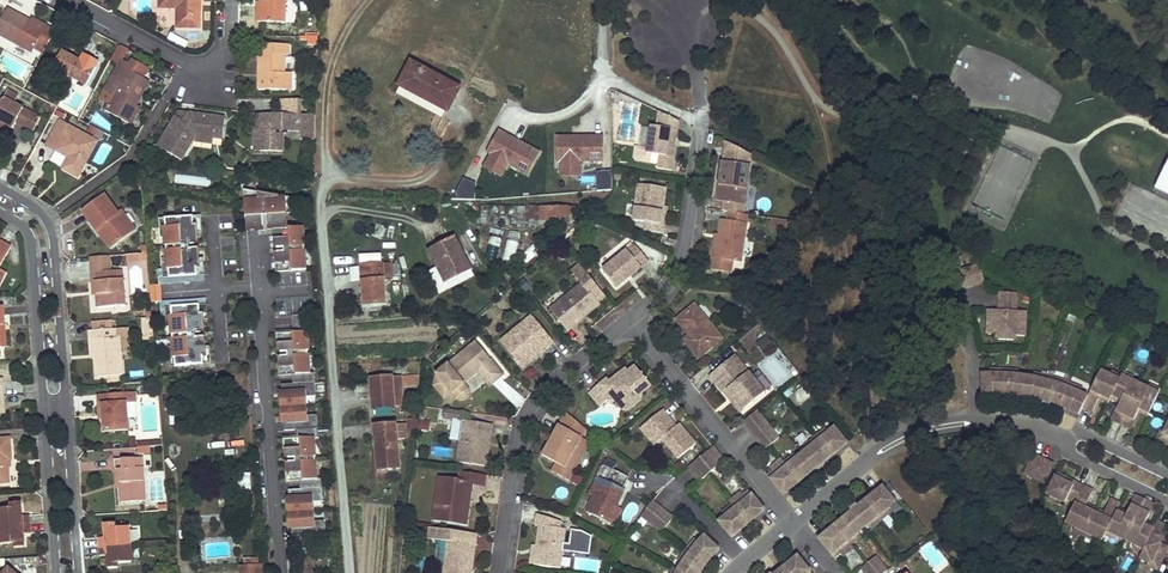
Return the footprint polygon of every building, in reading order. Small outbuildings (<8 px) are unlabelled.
[(160,6),(178,7),(177,26),(200,27),(201,5),(198,5),(198,0),(160,0),(160,6)] [(262,1),(261,20),(285,21),(286,0),(262,0),(262,1)] [(7,8),(0,21),(0,34),(33,52),(35,46),(43,50),(55,29),(47,25),(45,29),(30,21),(7,8)] [(32,17),(30,21),(45,29),(47,25),(32,17)] [(289,44),(259,43),(258,72),(264,72),(264,78),(258,78),(258,88),(291,89),(291,71),(285,71),(285,54),(290,54),(289,44)] [(123,54),(127,48),(122,45),(118,46),(115,50),(123,54)] [(95,68),(62,50),(53,67),(87,84),(95,68)] [(131,63),(121,58),(106,88),(114,93),(106,109),(128,121),(132,114),(136,115),(141,106),(137,103),(132,100),(135,95),(140,98),(149,80),(128,69),(131,63)] [(458,88),(411,64),(396,93),(443,118),(458,88)] [(4,96),(0,104),(0,120),(5,123),(14,128),(17,122),(25,126),(33,112),(4,96)] [(300,99),(282,98),(281,113),(280,113),(278,113),(277,114),(276,115),(276,116),(276,117),(255,117),(254,150),(283,151),(284,130),(302,131),(302,139),(315,139),(316,114),(300,114),(300,99)] [(617,106),(618,144),(636,144),(636,105),(617,106)] [(184,120),(189,112),(179,111),(176,115),(184,120)] [(635,147),(634,158),(636,161),(658,164),(659,155),(674,158),(679,121),(659,111),(657,127),(650,126),(647,149),(635,147)] [(225,117),(189,112),(184,120),(176,115),(158,145),(181,159),(193,140),(196,134),(214,137),(214,131),(223,132),(225,117)] [(98,140),(60,120),(48,144),(70,155),(64,167),(79,176),(98,140)] [(512,139),(499,132),(487,153),(491,154),(489,158),(505,167),(507,163),(527,174),(538,153),(519,143),(517,146),(510,142),(512,139)] [(193,140),(213,143),(214,137),(196,134),(193,140)] [(572,138),(557,138),(557,162),(561,162),(561,166),(580,166),(580,162),(602,162),(602,138),(580,138),(580,141),(572,141),(572,138)] [(726,143),(718,199),(725,201),(723,211),(728,212),(744,214),(745,204),(752,156),(726,143)] [(1000,196),(998,202),(1011,207),(1030,161),(1001,150),(990,177),(995,179),(990,192),(1000,196)] [(505,167),(489,158),(484,168),(500,177),(505,167)] [(1155,189),(1167,195),(1167,162),(1155,189)] [(580,166),(561,166),(561,177),(580,177),(580,166)] [(611,171),(596,172),(596,192),(611,191),(611,171)] [(475,184),(463,178),(451,199),(474,200),(475,184)] [(639,184),(634,220),(647,222),(646,230),(663,232),(664,224),(660,224),(663,206),(666,188),(639,184)] [(304,226),(289,227),(288,213),(287,203),(280,203),(280,195),(244,189),(246,215),(263,214),(264,228),(273,228),(283,227),(286,270),(307,269),(304,226)] [(104,194),(82,211),(97,230),(102,226),(115,244),(135,229),(121,210),(118,213),(104,194)] [(291,197),(280,195),(280,203),(287,203),(288,213),(292,213),(291,197)] [(542,208),(530,208),(531,220),(542,220),(542,208)] [(576,208),(542,208),(542,220),(570,221),(570,214),(575,214),(576,208)] [(713,248),(711,258),(710,269),(730,272),(731,261),(740,263),(747,214),(744,214),(728,212),(727,221),(721,220),(719,235),(717,248),(713,248)] [(263,214),(246,215),(247,230),(264,228),(263,214)] [(197,223),(197,215),(179,216),(180,225),(197,223)] [(200,266),(197,223),(180,225),(179,216),(165,217),(166,226),(164,226),(167,268),(200,266)] [(102,226),(97,230),(110,248),(115,244),(102,226)] [(283,227),(273,228),(276,271),(286,270),(283,227)] [(513,261),(516,232),(506,231),(502,260),(513,261)] [(428,249),(446,283),(473,269),(456,235),(428,249)] [(11,246),(0,240),(0,266),(11,246)] [(147,245),(124,246),(125,254),(148,252),(147,245)] [(649,263),(637,246),(629,252),(628,251),(604,270),(618,288),(649,263)] [(148,259),(148,252),(125,254),(125,260),(148,259)] [(90,257),(91,272),(109,271),(108,255),(90,257)] [(984,281),(980,264),(946,273),(950,290),(984,281)] [(383,265),(362,266),(363,283),(366,282),(367,292),(364,293),(365,306),(386,304),(383,265)] [(583,282),(550,307),(568,330),(577,323),(574,319),(585,310),(588,314),(601,304),(599,301),(605,296),(580,265),(573,270),(583,282)] [(201,274),(200,266),(167,268),(168,277),(201,274)] [(123,270),(109,271),(110,280),(123,279),(123,270)] [(109,271),(91,272),(91,282),(96,282),(97,296),(97,307),(125,306),(123,279),(110,280),(109,271)] [(160,284),(150,285),(151,301),(161,301),(160,284)] [(1017,293),(999,292),(999,310),(993,310),(992,321),(988,321),(987,334),(1025,336),(1026,324),(1023,323),(1023,311),(1016,311),(1017,293)] [(696,303),(677,318),(691,335),(685,340),(700,357),(723,338),(696,303)] [(204,313),(203,304),(170,307),(170,315),(204,313)] [(574,319),(577,323),(588,314),(585,310),(574,319)] [(207,355),(204,313),(170,315),(173,357),(175,357),(175,366),(190,365),(189,356),(207,355)] [(311,332),(310,314),(292,315),(293,332),(277,333),(280,375),(296,374),(297,383),(282,384),(282,393),(280,393),(282,421),(284,421),(285,430),(300,429),(301,438),(284,439),(287,481),(303,480),(304,489),(289,490),(289,499),(287,499),(289,527),(291,527),(292,536),(325,534),(325,520),(315,520),(314,502),(323,501),(322,478),(318,478),(315,438),(319,437),(317,414),(308,415),(307,396),(316,396),(314,372),(311,372),(308,332),(311,332)] [(554,342),(533,315),(501,341),(523,367),(535,357),(533,355),(544,347),(546,349),(554,342)] [(153,316),(142,317),(144,339),(154,339),(153,316)] [(112,320),(92,321),(93,330),(112,329),(112,320)] [(93,330),(89,330),(89,341),(94,340),(95,358),(96,377),(123,375),(120,338),(129,337),(128,328),(112,329),(93,330)] [(470,394),(468,389),(463,383),(477,372),(489,386),(503,375),(476,341),(437,374),(434,386),(445,399),(452,393),(457,399),(457,400),(458,400),(459,401),(460,402),(461,402),(462,402),(463,402),(465,402),(466,402),(467,401),(468,400),(469,400),(469,399),(470,398),(470,396),(470,395),(470,394)] [(535,357),(546,349),(544,347),(533,355),(535,357)] [(735,354),(710,375),(724,392),(725,391),(728,388),(745,408),(765,391),(735,354)] [(207,363),(207,355),(189,356),(190,365),(207,363)] [(601,383),(590,393),(600,405),(606,401),(615,402),(621,397),(625,402),(634,404),(644,396),(643,392),(652,385),(636,366),(629,372),(627,375),(619,374),(610,382),(603,387),(601,383)] [(998,373),(990,373),(982,373),(983,393),(1013,393),(1032,398),(1061,407),(1080,414),(1083,407),(1088,396),(1082,393),(1076,391),(1077,386),(1064,382),(1063,386),(1056,384),(1048,382),(1049,377),(1043,375),(1042,380),(1034,378),(1018,374),(1011,373),(1011,369),(1004,368),(998,368),(998,373)] [(1111,375),(1101,370),(1088,396),(1083,407),(1093,412),(1099,399),(1101,395),(1110,399),(1112,395),(1121,399),(1119,403),(1113,416),(1122,421),(1132,425),(1138,412),(1140,408),(1149,413),(1159,393),(1149,388),(1132,380),(1122,376),(1120,380),(1111,375)] [(1122,376),(1113,371),(1111,375),(1120,380),(1122,376)] [(1134,376),(1124,372),(1122,376),(1132,380),(1134,376)] [(418,388),(418,375),(403,375),(403,388),(418,388)] [(401,377),(371,379),(374,409),(394,407),(394,394),(393,388),(402,387),(401,377)] [(507,378),(497,387),(517,409),(527,400),(507,378)] [(1159,393),(1161,389),(1151,384),(1149,388),(1159,393)] [(728,388),(725,391),(741,411),(745,408),(728,388)] [(135,393),(98,396),(98,406),(102,405),(103,419),(104,433),(129,431),(127,404),(136,403),(135,393)] [(1110,399),(1101,395),(1099,399),(1108,403),(1110,399)] [(1121,399),(1112,395),(1110,399),(1119,403),(1121,399)] [(644,399),(644,396),(634,404),(625,402),(621,397),(615,402),(623,413),(627,413),(644,399)] [(1140,408),(1138,412),(1147,417),(1149,413),(1140,408)] [(459,420),(460,411),(444,409),(443,418),(459,420)] [(665,409),(642,429),(648,437),(652,434),(659,443),(664,439),(679,458),(697,444),(682,425),(680,427),(675,431),(668,421),(672,418),(665,409)] [(743,422),(765,449),(769,445),(779,438),(757,411),(743,422)] [(582,436),(586,429),(566,412),(542,455),(557,463),(552,471),(569,481),(591,441),(582,436)] [(1120,425),(1122,421),(1113,416),(1111,420),(1120,425)] [(680,427),(672,418),(668,421),(675,431),(680,427)] [(420,420),(418,430),(428,432),(430,422),(420,420)] [(464,420),(458,462),(487,466),(489,447),(485,446),(487,433),(492,433),(493,424),(464,420)] [(1120,425),(1130,429),(1132,425),(1122,421),(1120,425)] [(402,424),(376,427),(379,471),(400,469),(398,440),(403,439),(402,424)] [(1164,432),(1160,441),(1167,445),(1167,424),(1164,432)] [(768,476),(780,491),(796,479),(799,482),(815,469),(831,456),(847,443),(846,442),(835,427),(829,432),(823,436),(821,433),(815,437),(810,441),(813,445),(807,449),(802,453),(797,458),(792,462),(789,458),(784,463),(781,459),(776,464),(779,467),(773,471),(768,476)] [(1155,439),(1160,441),(1164,432),(1160,430),(1155,439)] [(652,434),(648,437),(656,446),(659,443),(652,434)] [(0,439),(0,484),(8,483),(6,468),(5,468),(4,460),(10,460),(8,439),(0,439)] [(713,447),(688,467),(699,481),(724,461),(713,447)] [(1026,472),(1045,482),(1052,469),(1051,461),(1036,453),(1026,472)] [(134,458),(114,460),(115,470),(118,470),(119,487),(120,502),(145,500),(142,467),(135,468),(134,458)] [(609,460),(606,466),(614,469),(617,464),(609,460)] [(594,495),(587,512),(606,520),(613,505),(617,508),(618,507),(626,490),(624,489),(630,476),(614,469),(606,466),(603,464),(598,477),(602,479),(594,495)] [(485,475),(460,472),(458,481),(440,479),(436,513),(451,515),(450,521),(467,523),(472,483),(484,485),(485,475)] [(1167,528),(1158,524),(1156,527),(1154,531),(1145,527),(1147,523),(1153,510),(1144,505),(1135,500),(1128,514),(1126,517),(1117,512),(1119,509),(1121,505),(1111,500),(1105,513),(1103,517),(1094,512),(1085,508),(1087,504),(1094,491),(1084,486),(1075,481),(1074,485),(1066,481),(1068,477),(1058,472),(1048,493),(1057,498),(1065,502),(1068,497),(1076,501),(1065,522),(1075,527),(1084,532),(1094,536),(1102,541),(1105,536),(1107,532),(1116,537),(1126,541),(1135,546),(1144,551),(1142,555),(1139,560),(1148,565),(1158,569),(1167,550),(1159,545),(1167,528)] [(594,495),(602,479),(598,477),(590,493),(594,495)] [(799,482),(796,479),(780,491),(783,495),(799,482)] [(895,502),(883,487),(867,499),(851,512),(834,526),(838,530),(822,543),(835,558),(840,553),(845,549),(848,553),(854,548),(851,545),(856,540),(853,537),(858,533),(864,528),(869,524),(875,519),(877,523),(882,519),(888,515),(885,511),(890,507),(895,502)] [(724,518),(719,522),(732,537),(749,523),(746,519),(762,507),(749,491),(744,495),(739,499),(736,496),(730,500),(733,504),(726,510),(729,513),(724,518)] [(1057,498),(1048,493),(1045,497),(1055,502),(1057,498)] [(21,502),(10,503),(11,507),(0,508),(0,545),(14,544),(14,548),(24,547),(23,534),(30,533),(29,515),(22,516),(21,502)] [(651,503),(640,517),(661,533),(672,519),(651,503)] [(1094,512),(1096,508),(1087,504),(1085,508),(1094,512)] [(613,505),(606,520),(614,524),(622,509),(618,507),(617,508),(613,505)] [(765,510),(762,507),(746,519),(749,523),(765,510)] [(1103,517),(1105,513),(1096,508),(1094,512),(1103,517)] [(1117,512),(1126,517),(1128,514),(1119,509),(1117,512)] [(563,522),(536,514),(535,524),(540,525),(537,545),(534,564),(561,568),(563,551),(590,555),(593,537),(582,531),(572,530),(570,544),(564,543),(566,529),(562,528),(563,522)] [(1154,531),(1156,527),(1147,523),(1145,527),(1154,531)] [(114,524),(104,525),(105,538),(99,539),(100,556),(107,556),(108,569),(118,568),(117,564),(132,563),(129,528),(114,529),(114,524)] [(838,530),(834,526),(819,539),(822,543),(838,530)] [(1084,532),(1075,527),(1073,531),(1082,536),(1084,532)] [(427,538),(448,541),(444,572),(472,572),(472,570),(468,570),(470,554),(475,554),(477,534),(429,528),(427,538)] [(1094,536),(1084,532),(1082,536),(1092,540),(1094,536)] [(1116,537),(1107,532),(1105,536),(1114,541),(1116,537)] [(705,536),(699,542),(697,544),(695,548),(691,545),(687,550),(683,556),(686,558),(684,562),(682,564),(678,571),(675,568),(672,572),(701,572),(712,558),(719,550),(705,536)] [(699,542),(696,539),(691,545),(695,548),(697,544),(699,542)] [(937,572),(949,563),(931,542),(919,552),(937,572)] [(529,564),(534,564),(537,545),(532,544),(529,564)] [(1144,551),(1135,546),(1133,550),(1142,555),(1144,551)] [(785,572),(801,559),(798,556),(782,569),(785,572)] [(245,559),(245,565),(242,566),(243,572),(264,572),(263,564),(259,564),(252,565),(251,558),(245,559)] [(863,572),(884,572),(885,572),(874,558),(860,569),(863,572)] [(782,569),(777,572),(812,572),(801,559),(785,572),(782,569)] [(1148,565),(1146,569),(1155,572),(1156,572),(1158,569),(1148,565)]
